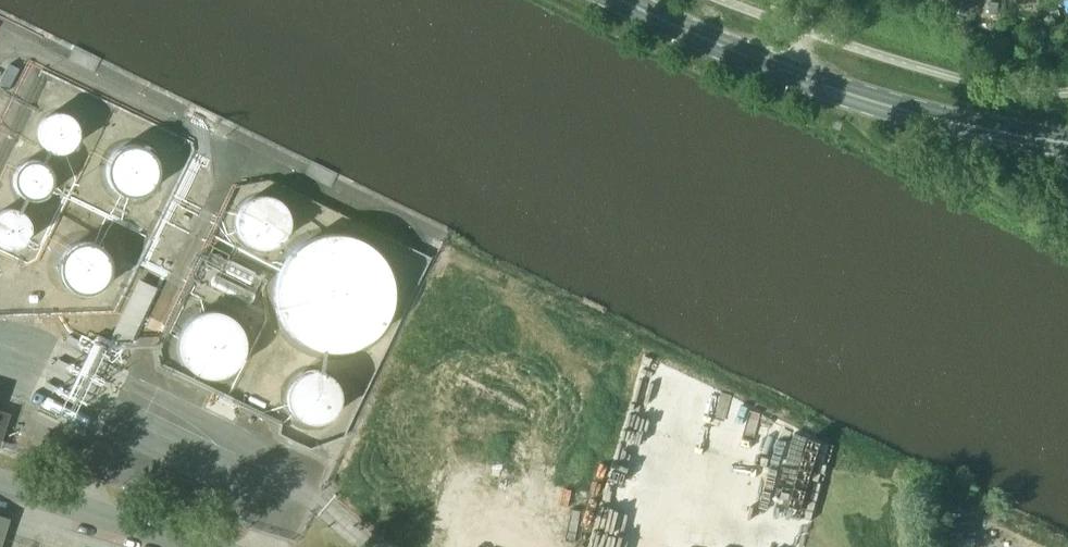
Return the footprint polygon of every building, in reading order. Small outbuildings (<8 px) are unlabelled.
[(998,14),(999,2),(991,1),(990,13),(998,14)] [(80,137),(81,131),(80,123),(77,117),(74,115),(69,111),(66,110),(59,109),(54,110),(50,112),(44,117),(41,121),(39,125),(39,132),(41,140),(42,143),(46,147),(54,151),(61,152),(66,151),(70,149),(76,145),(78,141),(80,137)] [(154,176),(155,170),(153,162),(150,156),(148,154),(143,150),(139,149),(132,148),(128,149),(124,151),(118,156),(114,160),(113,164),(112,171),(114,179),(116,182),(120,186),(127,190),(135,191),(140,190),(144,188),(149,184),(152,180),(154,176)] [(52,186),(53,180),(51,174),(48,168),(42,164),(34,163),(29,164),(24,168),(20,174),(19,181),(20,187),(24,193),(27,195),(31,197),(37,197),(42,196),(47,193),(50,190),(52,186)] [(286,230),(288,222),(288,217),(286,213),(282,206),(275,200),(271,198),(266,197),(257,198),(251,200),(247,203),(241,211),(239,217),(239,222),(239,227),(241,233),(244,237),(247,241),(255,245),(264,246),(270,245),(275,244),(279,241),(282,238),(285,234),(286,230)] [(28,229),(27,225),(26,222),(21,216),(16,213),(9,212),(3,214),(0,216),(0,242),(5,245),(12,246),(19,244),(24,240),(27,234),(28,229)] [(390,302),(391,292),(390,280),(386,269),(380,258),(374,251),(364,243),(354,238),(343,235),(331,234),(323,235),(312,238),(301,244),(292,251),(286,258),(282,264),(279,272),(276,282),(276,292),(277,305),(280,315),(286,324),(295,334),(306,342),(313,346),(324,348),(337,349),(350,347),(360,342),(368,337),(376,329),(383,320),(387,312),(390,302)] [(105,277),(107,268),(105,260),(101,252),(93,247),(87,246),(81,246),(77,246),(69,251),(66,255),(63,259),(62,264),(61,268),(63,277),(68,285),(72,288),(76,290),(81,291),(85,291),(93,290),(100,285),(105,277)] [(112,339),(128,347),(156,287),(140,279),(112,339)] [(236,341),(236,335),(236,329),(234,324),(232,318),(227,313),(221,308),(218,306),(212,304),(205,304),(196,305),(189,308),(184,313),(179,319),(177,324),(175,330),(175,336),(176,343),(179,349),(181,353),(186,358),(193,363),(198,364),(202,365),(209,365),(219,362),(224,359),(228,355),(231,352),(234,346),(236,341)] [(337,400),(338,393),(338,387),(336,381),(330,374),(323,369),(315,367),(309,367),(305,368),(299,371),(292,377),(290,380),(287,386),(286,394),(289,403),(291,407),(294,411),(300,416),(303,417),(307,418),(313,419),(324,416),(332,410),(335,406),(337,400)] [(9,416),(0,413),(0,444),(9,416)]
